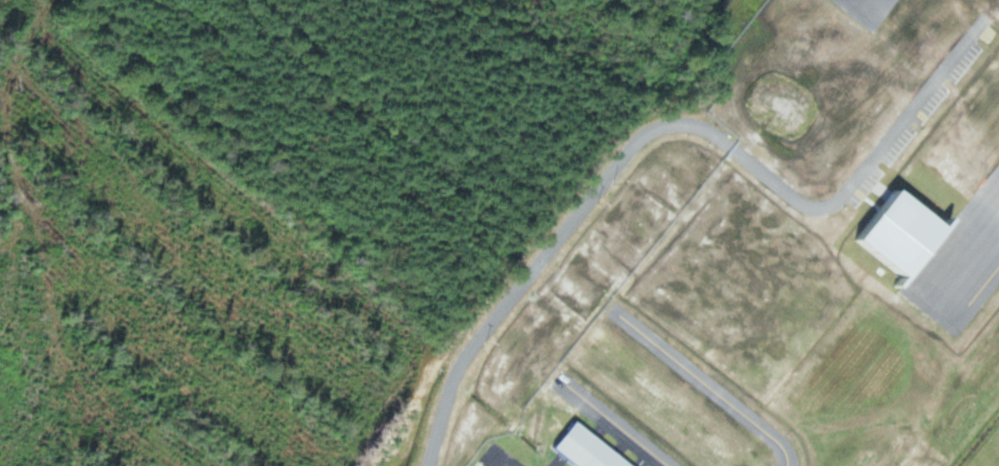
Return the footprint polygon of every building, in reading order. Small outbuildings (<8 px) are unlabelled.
[(556,451),(576,465),(638,465),(578,421),(556,451)]
